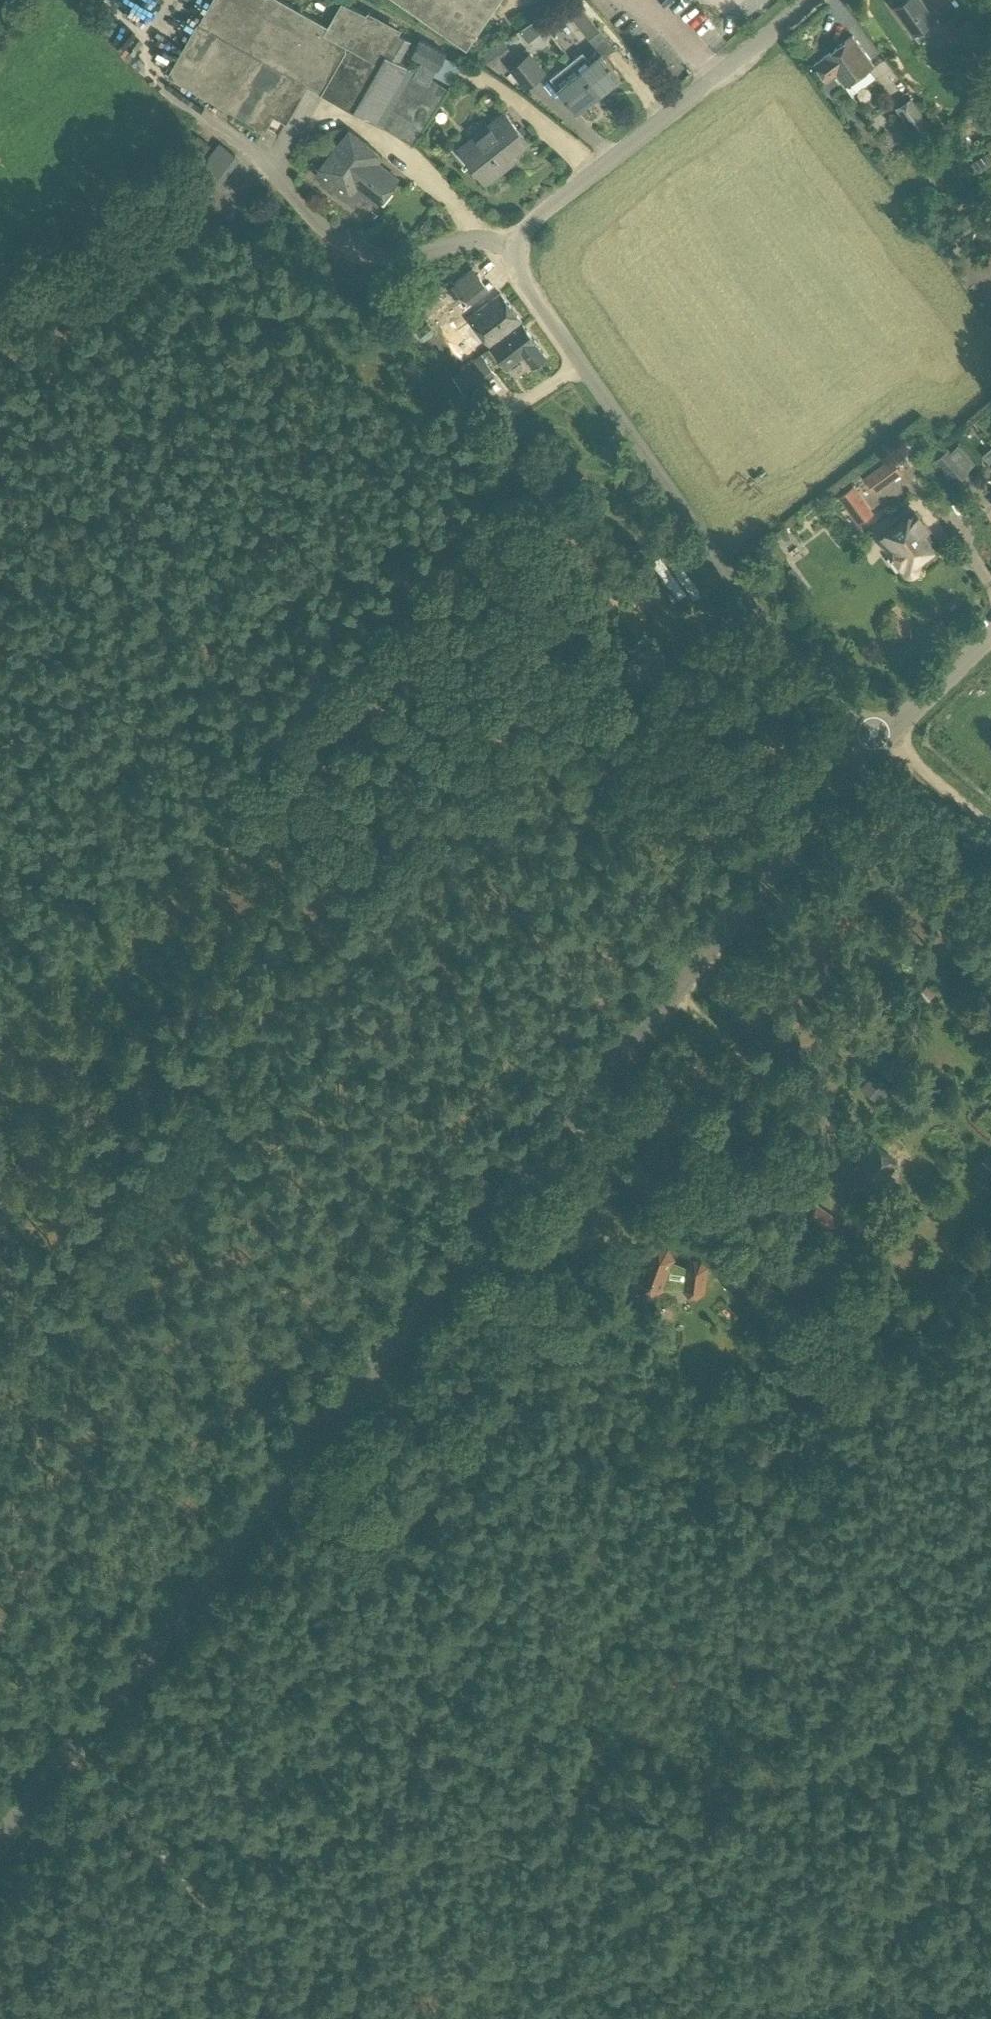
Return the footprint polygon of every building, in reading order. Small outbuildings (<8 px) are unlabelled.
[(266,129),(296,76),(414,144),(450,88),(433,77),(438,68),(438,69),(447,53),(422,39),(413,55),(422,61),(417,70),(401,60),(412,40),(400,32),(402,28),(369,10),(367,13),(342,1),(329,25),(284,0),(212,0),(170,74),(266,129)] [(468,47),(500,0),(399,0),(468,47)] [(913,32),(919,40),(940,25),(934,17),(935,17),(923,0),(902,0),(894,6),(913,32)] [(572,17),(587,35),(598,26),(583,8),(572,17)] [(957,26),(973,46),(981,58),(990,50),(990,41),(987,36),(972,15),(957,26)] [(824,56),(813,64),(826,82),(837,74),(845,86),(875,65),(854,35),(824,56)] [(504,40),(481,54),(488,63),(510,49),(504,40)] [(519,60),(535,81),(546,72),(530,51),(519,60)] [(583,53),(572,61),(580,71),(598,93),(620,76),(602,53),(591,62),(583,53)] [(572,61),(551,78),(577,111),(598,93),(580,71),(572,61)] [(897,108),(910,128),(912,127),(916,135),(919,133),(924,140),(937,131),(932,124),(929,126),(925,118),(925,117),(911,97),(897,108)] [(463,145),(476,161),(472,164),(487,183),(505,169),(501,165),(530,142),(506,112),(463,145)] [(321,168),(322,168),(316,175),(333,188),(338,181),(353,193),(358,187),(379,204),(390,189),(385,186),(395,174),(379,162),(383,157),(350,131),(321,168)] [(200,137),(193,147),(203,154),(211,145),(200,137)] [(189,182),(208,196),(238,157),(220,142),(189,182)] [(455,285),(471,304),(490,289),(474,270),(455,285)] [(419,309),(430,298),(422,290),(410,301),(418,309),(419,309)] [(491,346),(522,322),(523,321),(501,293),(469,318),(482,335),(491,346)] [(434,294),(430,298),(419,309),(425,315),(441,301),(434,294)] [(522,322),(491,346),(508,368),(525,355),(533,366),(547,355),(539,345),(539,344),(522,322)] [(453,374),(466,392),(495,371),(482,353),(475,358),(453,374)] [(936,459),(958,482),(970,471),(949,448),(936,459)] [(878,490),(901,471),(892,459),(869,477),(878,490)] [(589,486),(577,495),(583,504),(595,496),(589,486)] [(838,496),(859,523),(872,514),(852,486),(838,496)] [(881,538),(882,540),(887,536),(890,541),(891,540),(896,546),(890,550),(907,572),(911,573),(914,573),(918,571),(919,567),(918,563),(916,559),(932,547),(930,543),(931,542),(924,532),(929,529),(915,511),(881,538)] [(634,571),(641,566),(634,557),(627,562),(634,571)] [(929,983),(916,996),(924,1003),(936,990),(929,983)] [(873,1071),(860,1087),(878,1101),(891,1085),(873,1071)] [(851,1174),(874,1192),(898,1163),(875,1144),(851,1174)] [(978,1165),(990,1177),(990,1154),(990,1153),(978,1165)] [(839,1219),(815,1203),(808,1214),(832,1229),(839,1219)] [(809,1246),(790,1221),(777,1231),(784,1240),(785,1239),(797,1255),(809,1246)] [(645,1250),(635,1283),(643,1295),(649,1297),(652,1298),(656,1296),(665,1292),(665,1290),(682,1289),(682,1290),(689,1297),(698,1298),(700,1297),(706,1292),(708,1265),(701,1258),(699,1258),(692,1257),(685,1262),(684,1263),(684,1266),(674,1262),(675,1259),(667,1247),(662,1246),(658,1245),(645,1250)] [(741,1263),(724,1281),(748,1305),(766,1287),(741,1263)]
